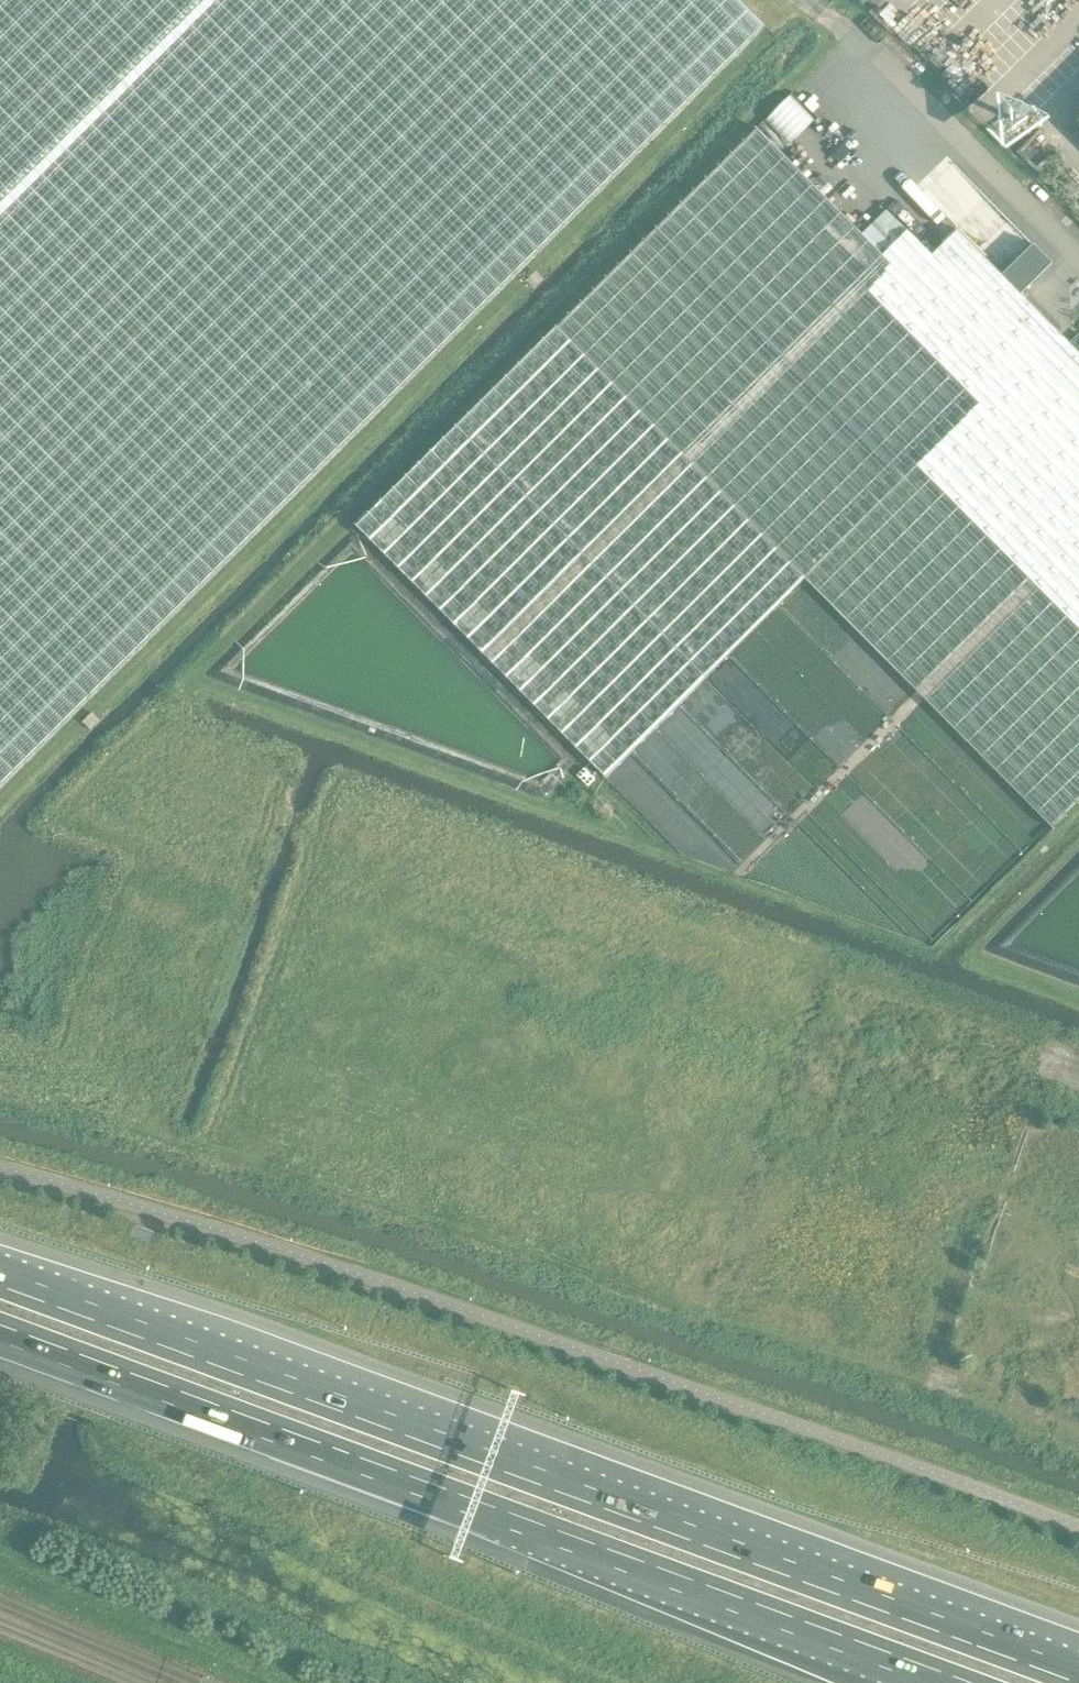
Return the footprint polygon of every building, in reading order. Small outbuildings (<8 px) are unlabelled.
[(738,0),(0,0),(0,786),(764,26),(738,0)] [(563,320),(808,579),(918,693),(1052,828),(1078,801),(1078,453),(882,255),(872,245),(757,129),(563,320)] [(882,255),(1078,453),(1078,354),(1020,294),(1052,263),(1032,244),(1002,273),(1001,275),(957,230),(932,255),(907,230),(882,255)] [(563,320),(356,525),(563,735),(604,777),(605,776),(630,752),(808,579),(563,320)]
